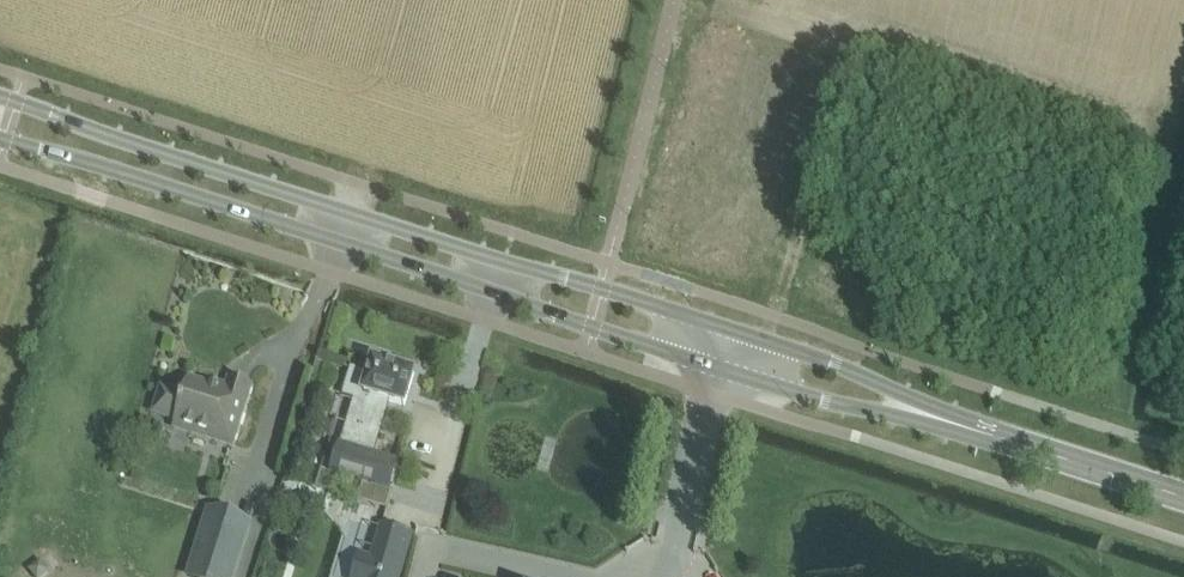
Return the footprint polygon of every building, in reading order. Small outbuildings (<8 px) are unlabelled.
[(321,471),(316,489),(333,494),(338,476),(363,484),(358,501),(387,510),(392,492),(388,491),(396,464),(372,456),(387,407),(389,401),(405,406),(414,374),(373,361),(368,378),(355,374),(349,396),(356,398),(344,439),(335,467),(333,474),(321,471)] [(232,446),(244,407),(252,385),(231,378),(226,393),(188,381),(184,395),(161,387),(153,413),(176,420),(173,427),(232,446)] [(191,576),(231,576),(247,524),(211,512),(190,576),(191,576)] [(397,574),(388,572),(392,558),(373,553),(371,561),(360,558),(354,576),(396,576),(397,574)]
